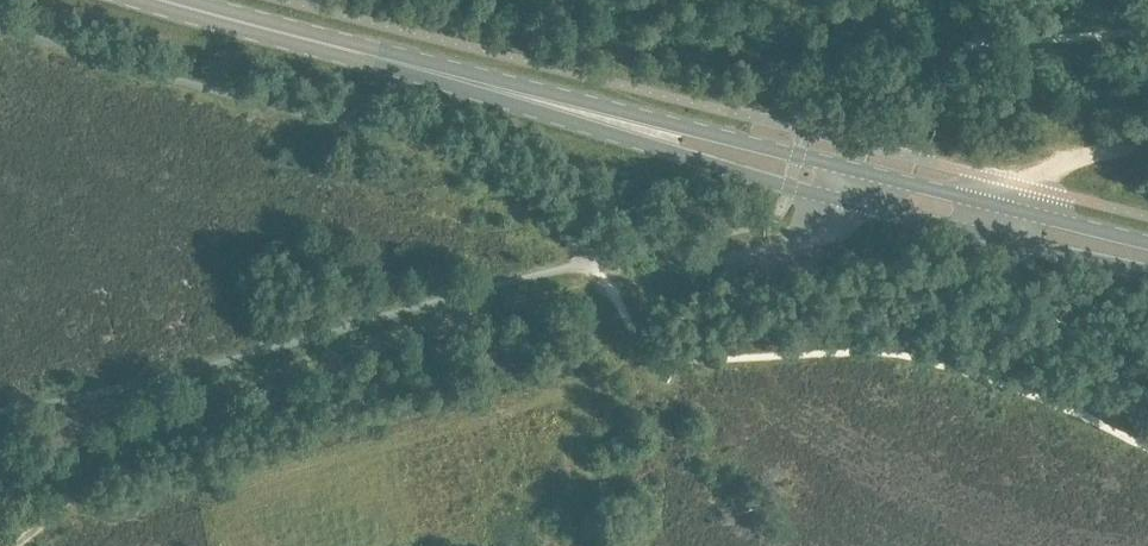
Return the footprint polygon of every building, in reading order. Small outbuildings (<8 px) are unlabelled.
[(480,109),(481,98),(454,95),(452,107),(480,109)]
